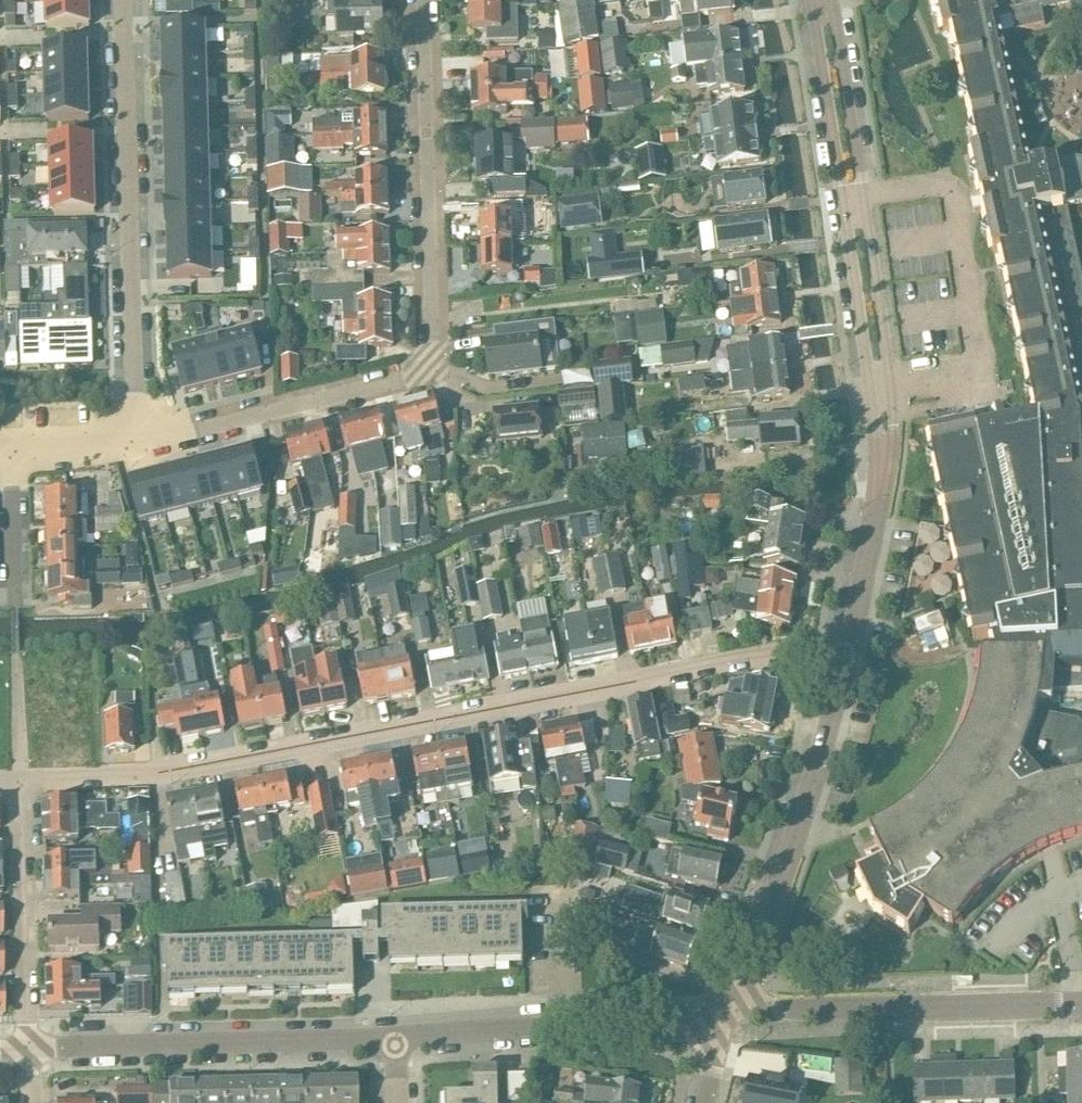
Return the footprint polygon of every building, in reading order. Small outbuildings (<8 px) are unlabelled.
[(375,0),(328,0),(329,18),(338,18),(338,37),(384,35),(383,7),(376,7),(375,0)] [(470,10),(537,8),(537,0),(470,0),(470,10)] [(595,0),(590,0),(558,5),(564,48),(601,42),(621,36),(618,21),(598,25),(595,0)] [(680,4),(682,19),(700,17),(734,13),(733,0),(680,0),(680,4)] [(857,876),(875,913),(877,913),(890,922),(910,935),(918,922),(926,909),(928,910),(931,912),(946,922),(954,926),(954,925),(957,922),(963,914),(970,904),(972,902),(982,892),(981,891),(990,882),(1000,875),(1002,874),(1011,867),(1014,865),(1026,858),(1026,857),(1036,852),(1038,851),(1048,847),(1060,842),(1061,842),(1064,841),(1078,838),(1078,837),(1081,836),(1081,727),(1078,723),(1037,714),(1040,702),(1053,703),(1053,692),(1081,690),(1081,404),(1081,279),(1066,206),(1080,204),(1081,203),(1081,162),(1078,161),(1074,160),(1070,161),(1031,169),(1002,35),(998,18),(1012,15),(1016,32),(1045,26),(1042,9),(1071,3),(1074,20),(1081,18),(1081,0),(937,0),(944,32),(954,30),(980,151),(972,152),(981,192),(982,196),(975,198),(976,202),(984,207),(985,209),(985,211),(994,252),(1002,251),(1027,369),(1037,414),(1038,413),(1038,426),(1013,432),(1003,417),(991,422),(994,436),(979,439),(976,425),(959,429),(945,432),(930,435),(950,530),(964,592),(974,641),(993,637),(997,653),(985,653),(983,680),(983,683),(977,709),(968,734),(967,736),(954,759),(947,769),(939,781),(937,783),(927,793),(918,802),(908,809),(897,818),(895,820),(886,824),(872,833),(871,833),(879,851),(873,854),(870,855),(875,867),(868,871),(857,876)] [(194,15),(194,3),(183,3),(184,15),(194,15)] [(194,3),(194,15),(205,15),(205,3),(194,3)] [(246,14),(258,13),(258,3),(246,3),(246,14)] [(90,28),(89,4),(47,5),(48,29),(90,28)] [(16,6),(6,6),(6,17),(16,17),(16,6)] [(291,20),(291,6),(270,7),(271,21),(291,20)] [(520,42),(519,8),(470,10),(471,32),(487,32),(487,43),(520,42)] [(251,28),(238,28),(238,38),(252,38),(251,28)] [(164,56),(206,55),(205,29),(164,30),(164,56)] [(539,51),(555,51),(554,31),(539,32),(539,51)] [(688,70),(695,69),(742,64),(739,36),(685,42),(688,70)] [(245,42),(245,54),(255,53),(255,42),(245,42)] [(629,54),(628,43),(601,47),(604,77),(632,73),(630,62),(626,62),(625,55),(629,54)] [(600,61),(598,48),(586,49),(588,62),(600,61)] [(46,75),(88,73),(87,49),(45,50),(46,75)] [(255,64),(255,53),(245,54),(245,65),(255,64)] [(207,79),(206,55),(164,56),(165,80),(162,80),(207,79)] [(270,73),(271,80),(284,80),(287,80),(286,55),(270,56),(270,73)] [(321,60),(322,79),(385,77),(385,57),(353,58),(353,59),(321,60)] [(18,64),(8,64),(8,76),(18,75),(18,64)] [(746,92),(742,64),(695,69),(698,88),(709,86),(710,96),(746,92)] [(687,82),(686,70),(673,72),(674,83),(687,82)] [(47,98),(89,97),(88,73),(46,75),(47,98)] [(533,73),(472,75),(473,94),(534,93),(534,88),(549,87),(548,76),(533,76),(533,73)] [(385,77),(322,79),(322,88),(354,87),(355,98),(386,97),(385,77)] [(208,104),(207,79),(164,80),(164,105),(208,104)] [(284,80),(271,80),(271,98),(285,98),(284,80)] [(631,81),(609,84),(612,110),(634,107),(631,81)] [(604,82),(578,85),(581,115),(607,113),(604,82)] [(9,88),(9,99),(19,99),(19,87),(9,88)] [(534,93),(473,94),(473,114),(508,113),(508,107),(534,107),(534,99),(549,99),(549,87),(534,88),(534,93)] [(246,92),(246,103),(256,103),(256,91),(246,92)] [(89,97),(47,98),(47,122),(89,121),(89,97)] [(19,110),(19,99),(9,99),(9,110),(19,110)] [(257,114),(256,103),(246,103),(247,114),(257,114)] [(166,106),(166,130),(208,129),(208,104),(164,105),(164,106),(166,106)] [(1040,126),(1048,123),(1042,111),(1043,111),(1041,105),(1032,109),(1034,115),(1035,115),(1040,126)] [(716,140),(758,135),(757,126),(756,126),(756,123),(758,120),(758,114),(755,112),(754,108),(719,113),(721,124),(714,125),(716,140)] [(292,126),(291,112),(268,113),(269,138),(286,138),(285,126),(292,126)] [(314,139),(387,136),(387,117),(339,118),(339,121),(314,121),(314,139)] [(557,151),(556,122),(522,123),(522,144),(527,144),(528,152),(557,151)] [(208,129),(166,130),(167,155),(209,154),(208,129)] [(662,146),(679,145),(678,132),(661,134),(662,146)] [(759,144),(758,135),(716,140),(720,168),(761,162),(761,159),(763,156),(762,150),(759,148),(759,144)] [(388,156),(387,136),(314,139),(305,139),(305,149),(315,148),(315,152),(345,151),(345,147),(356,147),(357,157),(388,156)] [(293,139),(269,140),(270,168),(294,167),(293,139)] [(247,141),(248,152),(258,152),(257,141),(247,141)] [(51,143),(52,167),(94,166),(93,142),(51,143)] [(513,142),(478,143),(478,183),(491,183),(492,195),(526,195),(526,200),(547,199),(547,191),(526,181),(513,181),(513,142)] [(663,149),(636,153),(639,181),(667,177),(663,149)] [(258,163),(258,152),(248,152),(248,164),(258,163)] [(210,178),(209,154),(167,155),(168,179),(210,178)] [(11,157),(11,168),(21,168),(20,157),(11,157)] [(52,167),(53,191),(95,190),(94,166),(52,167)] [(21,179),(21,168),(11,168),(11,180),(21,179)] [(272,194),(296,194),(296,170),(272,171),(272,194)] [(327,197),(343,197),(389,195),(388,174),(357,176),(357,186),(327,187),(327,197)] [(763,180),(763,175),(726,180),(729,209),(766,204),(765,190),(767,187),(766,182),(763,180)] [(168,179),(168,203),(168,204),(210,203),(210,178),(168,179)] [(616,187),(602,189),(603,198),(617,197),(616,187)] [(95,214),(95,190),(53,191),(53,215),(95,214)] [(249,191),(249,202),(259,202),(259,190),(249,191)] [(21,191),(12,192),(12,203),(22,203),(21,191)] [(343,197),(343,216),(390,214),(389,195),(343,197)] [(601,225),(598,196),(560,200),(563,230),(601,225)] [(322,223),(321,199),(300,199),(301,224),(322,223)] [(259,213),(259,202),(249,202),(250,213),(259,213)] [(168,204),(168,203),(167,203),(168,230),(169,230),(169,229),(211,228),(210,203),(168,204)] [(511,218),(482,219),(483,246),(513,245),(524,244),(523,217),(544,217),(543,204),(510,205),(511,218)] [(769,222),(768,217),(715,224),(719,253),(736,251),(736,252),(772,247),(770,233),(772,230),(772,225),(769,222)] [(31,269),(65,268),(87,268),(87,257),(88,257),(87,231),(86,222),(8,224),(10,268),(31,267),(31,269)] [(169,229),(169,230),(170,254),(212,253),(211,228),(169,229)] [(289,252),(289,228),(273,229),(274,253),(289,252)] [(344,255),(391,254),(390,234),(344,235),(337,235),(338,255),(344,255)] [(250,240),(251,251),(261,251),(260,240),(250,240)] [(513,245),(483,246),(484,273),(514,272),(513,245)] [(261,262),(261,251),(251,251),(251,263),(261,262)] [(212,253),(170,254),(171,279),(212,278),(212,253)] [(391,274),(391,254),(344,255),(345,273),(315,274),(315,289),(364,288),(364,274),(391,274)] [(640,258),(587,264),(589,284),(643,277),(640,258)] [(87,268),(65,268),(66,293),(58,293),(59,307),(21,308),(21,326),(89,324),(88,268),(87,268)] [(31,278),(31,269),(5,270),(6,296),(21,296),(21,278),(31,278)] [(546,290),(545,288),(545,274),(545,272),(541,272),(541,270),(525,270),(526,290),(546,290)] [(715,287),(713,270),(677,274),(679,291),(715,287)] [(732,303),(778,297),(775,270),(742,274),(743,284),(730,285),(732,303)] [(558,288),(557,273),(545,274),(545,288),(558,288)] [(286,289),(286,278),(277,278),(273,279),(273,289),(286,289)] [(644,283),(641,279),(635,279),(633,285),(636,289),(642,288),(644,283)] [(365,301),(364,288),(315,289),(316,304),(345,303),(346,325),(393,324),(392,300),(365,301)] [(617,315),(670,309),(668,297),(651,300),(651,302),(648,303),(648,305),(639,306),(639,301),(616,304),(617,315)] [(778,297),(732,303),(735,321),(747,320),(748,328),(781,324),(778,297)] [(265,315),(265,305),(253,305),(254,315),(265,315)] [(193,307),(193,317),(204,316),(204,306),(193,307)] [(182,317),(193,317),(193,307),(182,307),(182,317)] [(18,315),(6,316),(7,327),(7,339),(19,339),(18,315)] [(637,315),(615,317),(618,348),(639,346),(637,315)] [(497,343),(486,344),(491,379),(542,373),(542,371),(559,369),(554,323),(496,329),(497,343)] [(21,326),(23,369),(41,369),(41,367),(91,365),(91,356),(93,356),(92,324),(89,324),(21,326)] [(367,348),(368,348),(393,347),(393,324),(346,325),(346,335),(361,335),(361,348),(367,348)] [(654,346),(652,324),(639,326),(641,347),(654,346)] [(226,340),(224,330),(197,337),(199,347),(200,347),(211,388),(236,381),(226,341),(226,340)] [(226,341),(236,381),(262,375),(252,334),(226,340),(226,341)] [(751,347),(727,349),(730,374),(787,367),(784,341),(750,345),(751,347)] [(650,349),(640,350),(642,371),(664,368),(694,365),(692,344),(650,349)] [(211,388),(200,347),(199,347),(174,354),(185,395),(211,388)] [(361,349),(337,349),(337,365),(367,364),(367,348),(361,348),(361,349)] [(18,356),(8,356),(8,358),(8,360),(8,369),(18,369),(18,356)] [(281,385),(296,385),(296,361),(280,362),(281,385)] [(632,384),(629,362),(595,366),(597,388),(632,384)] [(787,367),(730,374),(733,397),(749,395),(752,400),(791,396),(787,367)] [(602,389),(605,423),(626,421),(623,387),(602,389)] [(561,408),(582,406),(596,404),(594,391),(560,394),(561,408)] [(415,403),(429,460),(440,458),(435,437),(443,434),(434,398),(415,403)] [(415,464),(425,462),(429,460),(415,403),(395,407),(403,438),(408,437),(415,464)] [(542,438),(539,408),(495,413),(498,443),(542,438)] [(360,417),(375,474),(389,470),(382,443),(387,442),(379,412),(360,417)] [(359,478),(375,474),(360,417),(340,422),(348,451),(352,450),(359,478)] [(749,425),(727,426),(728,433),(729,443),(762,441),(763,450),(801,447),(799,417),(761,420),(761,424),(749,425)] [(324,426),(304,431),(322,501),(333,498),(323,459),(331,456),(324,426)] [(586,461),(627,458),(624,427),(584,429),(586,461)] [(311,503),(322,501),(304,431),(285,436),(293,466),(302,464),(307,483),(290,487),(297,515),(313,511),(311,503)] [(706,475),(704,450),(664,453),(666,479),(706,475)] [(227,458),(238,499),(263,493),(253,452),(227,458)] [(227,458),(203,465),(214,505),(238,499),(227,458)] [(440,461),(425,462),(426,480),(441,479),(440,461)] [(180,471),(190,511),(214,505),(203,465),(180,471)] [(190,511),(180,471),(156,477),(166,517),(190,511)] [(166,517),(156,477),(131,483),(141,524),(166,517)] [(417,527),(415,488),(400,489),(402,528),(417,527)] [(48,521),(83,520),(83,495),(72,496),(71,489),(57,489),(57,496),(48,496),(48,508),(44,508),(45,520),(48,520),(48,521)] [(96,511),(97,520),(123,520),(127,520),(121,495),(108,496),(109,510),(96,511)] [(358,498),(341,497),(339,530),(357,530),(358,498)] [(771,528),(770,539),(802,543),(804,535),(806,532),(807,527),(805,524),(806,520),(778,516),(779,505),(750,501),(746,524),(771,528)] [(84,532),(83,520),(48,521),(49,534),(45,534),(45,546),(49,545),(49,548),(78,547),(84,547),(84,532)] [(124,534),(123,520),(97,520),(97,535),(124,534)] [(590,533),(588,520),(572,523),(574,536),(590,533)] [(542,547),(539,527),(520,531),(523,550),(542,547)] [(562,554),(558,527),(542,529),(547,556),(562,554)] [(401,529),(382,530),(383,549),(398,549),(402,548),(402,547),(401,529)] [(802,543),(770,539),(766,562),(799,567),(800,562),(802,560),(803,555),(801,552),(802,543)] [(250,546),(253,558),(264,555),(261,543),(250,546)] [(688,546),(674,547),(675,559),(677,559),(678,572),(705,570),(704,557),(689,558),(688,546)] [(79,562),(78,547),(49,548),(49,550),(46,551),(46,562),(50,562),(50,573),(79,573),(84,573),(84,572),(85,572),(84,562),(79,562)] [(672,581),(666,549),(653,552),(659,584),(672,581)] [(607,559),(614,594),(626,591),(619,557),(607,559)] [(229,561),(232,573),(242,571),(239,559),(229,561)] [(601,596),(614,594),(607,559),(594,562),(601,596)] [(232,573),(229,561),(218,564),(221,576),(232,573)] [(98,572),(121,571),(121,562),(98,563),(98,572)] [(121,571),(122,586),(141,585),(140,570),(121,571)] [(480,604),(473,570),(453,574),(460,608),(480,604)] [(706,588),(705,570),(678,572),(680,601),(690,600),(689,589),(706,588)] [(122,586),(121,571),(98,572),(97,572),(98,587),(122,586)] [(184,585),(194,583),(191,571),(181,574),(184,585)] [(79,573),(50,573),(50,576),(46,576),(47,588),(50,588),(51,600),(60,600),(60,606),(73,606),(73,610),(92,610),(92,587),(85,587),(85,572),(84,572),(84,573),(79,573)] [(184,585),(181,574),(170,576),(173,588),(184,585)] [(761,599),(794,604),(794,600),(795,600),(799,596),(797,590),(796,590),(797,581),(764,576),(763,584),(738,580),(736,595),(761,598),(761,599)] [(502,618),(496,584),(479,587),(486,621),(502,618)] [(410,616),(403,586),(387,590),(394,620),(410,616)] [(761,598),(736,595),(733,612),(761,616),(760,622),(790,627),(792,618),(793,618),(796,613),(794,608),(793,608),(794,604),(761,599),(761,598)] [(324,628),(340,624),(335,599),(335,596),(318,599),(324,628)] [(350,596),(335,599),(340,624),(355,621),(350,596)] [(429,613),(426,596),(411,599),(414,616),(429,613)] [(316,600),(304,602),(305,613),(318,610),(316,600)] [(667,601),(645,606),(654,651),(676,646),(667,601)] [(694,612),(698,634),(712,632),(711,623),(735,618),(733,612),(731,602),(708,606),(708,609),(694,612)] [(654,651),(645,606),(622,610),(631,655),(654,651)] [(294,608),(275,612),(277,626),(296,622),(294,608)] [(698,634),(694,612),(684,613),(688,636),(698,634)] [(609,614),(588,618),(596,662),(618,657),(609,614)] [(520,623),(524,642),(530,674),(557,669),(548,618),(520,623)] [(575,666),(596,662),(588,618),(566,622),(575,666)] [(432,642),(428,621),(412,624),(417,645),(432,642)] [(246,637),(243,622),(225,626),(228,641),(246,637)] [(455,656),(461,687),(464,687),(468,689),(474,688),(477,684),(489,682),(479,634),(452,639),(455,656)] [(502,680),(530,674),(524,642),(512,645),(510,636),(498,638),(500,648),(496,648),(502,680)] [(285,672),(280,641),(267,643),(273,674),(285,672)] [(165,655),(163,643),(148,645),(150,658),(165,655)] [(325,713),(314,658),(312,645),(292,649),(300,687),(297,687),(303,718),(325,713)] [(405,648),(381,653),(391,701),(416,696),(410,664),(408,664),(405,648)] [(143,653),(133,649),(129,658),(139,663),(143,653)] [(365,706),(391,701),(381,653),(357,657),(360,674),(359,674),(365,706)] [(200,655),(187,658),(202,737),(224,733),(219,702),(209,704),(200,655)] [(314,658),(325,713),(347,709),(341,679),(339,679),(336,664),(328,665),(326,656),(314,658)] [(458,688),(461,687),(455,656),(428,661),(434,693),(446,690),(450,693),(456,692),(458,688)] [(180,741),(202,737),(187,658),(174,660),(183,710),(159,714),(163,735),(179,732),(180,741)] [(253,669),(231,673),(242,729),(264,725),(256,684),(253,669)] [(277,680),(256,684),(264,725),(286,721),(280,690),(279,690),(277,680)] [(733,689),(731,701),(775,709),(776,701),(777,701),(781,696),(779,691),(778,691),(779,687),(747,680),(745,691),(733,689)] [(690,688),(675,690),(677,704),(691,703),(690,688)] [(136,708),(136,695),(117,696),(118,718),(107,718),(108,753),(120,752),(123,755),(129,754),(131,752),(135,752),(134,717),(130,717),(130,708),(136,708)] [(775,709),(731,701),(726,724),(770,732),(771,728),(772,728),(775,724),(774,718),(773,718),(775,709)] [(660,746),(651,702),(629,706),(641,762),(661,758),(658,746),(660,746)] [(676,721),(673,707),(659,710),(664,737),(691,732),(688,718),(676,721)] [(581,723),(561,727),(573,790),(586,787),(580,758),(587,756),(581,723)] [(573,790),(561,727),(541,731),(548,764),(555,763),(561,792),(573,790)] [(505,744),(486,747),(492,785),(523,781),(524,791),(537,789),(530,740),(518,741),(517,737),(504,739),(505,744)] [(721,785),(711,738),(681,744),(691,791),(721,785)] [(679,759),(676,743),(662,745),(665,762),(679,759)] [(440,751),(449,804),(460,801),(459,797),(475,794),(466,746),(440,751)] [(540,747),(532,748),(534,763),(543,762),(540,747)] [(449,804),(440,751),(414,756),(419,783),(420,783),(423,799),(437,796),(439,805),(449,804)] [(379,764),(367,766),(379,827),(390,825),(392,824),(389,805),(402,803),(399,788),(394,761),(390,762),(389,758),(378,760),(379,764)] [(379,827),(367,766),(355,768),(355,764),(344,766),(345,770),(341,771),(348,809),(363,806),(367,829),(379,827)] [(262,785),(268,816),(279,814),(278,810),(293,807),(293,806),(306,803),(303,785),(289,787),(288,780),(284,781),(283,777),(272,778),(273,783),(262,785)] [(633,783),(607,781),(605,805),(631,808),(633,783)] [(272,843),(268,816),(262,785),(251,787),(250,783),(239,785),(239,788),(236,789),(242,826),(258,823),(262,845),(272,843)] [(336,835),(328,791),(311,794),(320,838),(336,835)] [(219,792),(193,797),(202,846),(206,862),(217,860),(215,849),(229,846),(219,792)] [(738,802),(704,794),(697,825),(710,829),(708,838),(728,843),(738,802)] [(193,797),(167,802),(174,836),(175,835),(178,851),(177,851),(179,865),(180,865),(191,863),(188,849),(202,846),(193,797)] [(151,814),(150,800),(128,800),(129,814),(151,814)] [(44,802),(44,822),(78,821),(78,819),(96,818),(108,818),(107,805),(78,806),(78,801),(44,802)] [(552,823),(550,809),(542,810),(544,824),(552,823)] [(78,821),(44,822),(45,842),(80,841),(79,830),(96,830),(96,818),(78,819),(78,821)] [(578,826),(570,864),(591,869),(599,831),(578,826)] [(151,832),(136,832),(136,848),(151,848),(151,832)] [(633,851),(601,842),(595,866),(627,874),(633,851)] [(671,847),(666,867),(670,868),(668,877),(717,889),(720,877),(724,878),(728,864),(723,863),(724,860),(688,851),(671,847)] [(151,850),(137,850),(137,877),(152,876),(152,850),(151,850)] [(484,870),(480,850),(461,853),(464,874),(484,870)] [(45,859),(46,879),(112,878),(112,867),(98,868),(97,858),(45,859)] [(548,859),(535,860),(536,876),(549,875),(548,859)] [(423,861),(390,867),(394,893),(428,887),(423,861)] [(518,861),(494,864),(495,878),(519,875),(518,861)] [(460,880),(457,863),(430,868),(433,885),(460,880)] [(844,866),(830,873),(835,884),(842,880),(849,877),(846,870),(844,866)] [(383,867),(347,874),(352,897),(387,890),(383,867)] [(190,917),(181,874),(166,877),(175,920),(190,917)] [(126,877),(112,878),(113,888),(134,888),(142,887),(142,906),(153,905),(152,876),(137,877),(134,877),(126,877)] [(113,888),(112,878),(46,879),(46,899),(81,898),(81,889),(113,888)] [(335,879),(327,891),(329,900),(346,897),(343,878),(335,879)] [(270,910),(266,886),(248,889),(253,913),(270,910)] [(624,908),(623,911),(660,923),(661,919),(669,922),(700,932),(704,922),(705,920),(706,920),(710,916),(709,910),(709,909),(708,909),(710,905),(668,891),(665,900),(630,888),(630,890),(624,908)] [(244,891),(211,898),(214,913),(247,906),(244,891)] [(379,904),(334,912),(334,922),(334,932),(364,932),(365,962),(380,962),(379,922),(379,904)] [(123,935),(122,906),(82,907),(82,922),(51,923),(52,952),(101,951),(101,936),(123,935)] [(597,920),(603,921),(605,909),(587,906),(586,918),(597,920)] [(524,964),(523,916),(389,919),(390,967),(524,964)] [(697,942),(660,929),(657,940),(640,934),(634,950),(653,956),(653,957),(688,969),(692,956),(696,954),(697,950),(695,946),(697,942)] [(355,993),(354,944),(168,949),(169,998),(355,993)] [(150,975),(149,959),(132,960),(132,975),(150,975)] [(48,969),(48,989),(100,987),(116,987),(116,977),(83,978),(83,968),(48,969)] [(152,1016),(152,986),(138,986),(139,1016),(152,1016)] [(100,1007),(100,998),(100,987),(48,989),(49,1009),(83,1008),(100,1007)] [(1059,1071),(1059,1082),(1081,1081),(1081,1053),(1068,1054),(1068,1071),(1059,1071)] [(979,1066),(980,1102),(1015,1101),(1014,1065),(1013,1065),(1013,1056),(1000,1056),(1000,1065),(979,1066)] [(944,1058),(946,1102),(974,1102),(980,1102),(979,1066),(957,1067),(957,1057),(944,1058)] [(944,1058),(931,1058),(931,1068),(914,1068),(916,1102),(946,1102),(944,1058)] [(863,1095),(862,1063),(836,1064),(837,1095),(863,1095)] [(553,1073),(539,1070),(535,1097),(549,1099),(553,1073)] [(498,1072),(474,1072),(475,1096),(445,1096),(445,1098),(451,1098),(451,1102),(494,1102),(494,1096),(499,1095),(498,1072)] [(509,1076),(509,1102),(521,1102),(528,1102),(533,1075),(509,1076)] [(133,1076),(125,1076),(126,1088),(134,1088),(133,1076)] [(330,1082),(330,1102),(357,1102),(356,1081),(355,1081),(330,1082)] [(769,1084),(751,1081),(747,1102),(800,1102),(802,1091),(785,1087),(785,1085),(769,1082),(769,1084)] [(1059,1082),(1059,1096),(1068,1096),(1068,1102),(1081,1102),(1081,1081),(1059,1082)] [(303,1083),(303,1102),(330,1102),(330,1082),(303,1083)] [(250,1102),(276,1102),(276,1083),(249,1084),(250,1102)] [(303,1083),(276,1083),(276,1102),(303,1102),(303,1083)] [(223,1085),(223,1102),(250,1102),(249,1084),(223,1085)] [(561,1102),(640,1102),(642,1102),(642,1097),(640,1094),(641,1090),(589,1084),(587,1098),(575,1097),(575,1093),(557,1091),(555,1102),(561,1102)] [(196,1085),(168,1086),(153,1087),(153,1102),(196,1102),(196,1085)] [(196,1085),(196,1102),(223,1102),(223,1085),(196,1085)] [(151,1089),(116,1090),(117,1102),(151,1102),(151,1089)]
